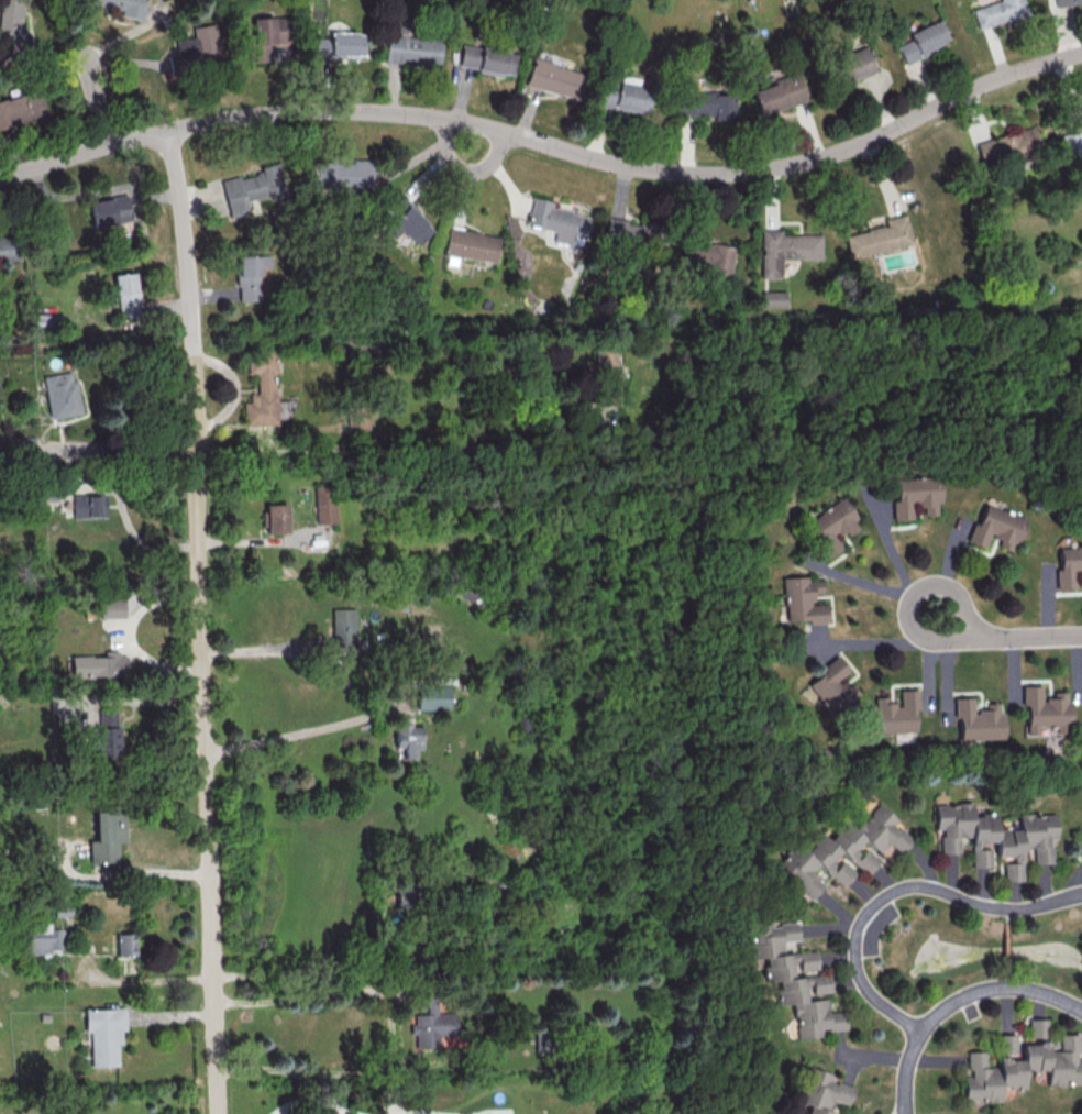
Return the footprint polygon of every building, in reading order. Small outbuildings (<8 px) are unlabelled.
[(25,50),(26,32),(22,32),(23,0),(0,0),(0,49),(25,50)] [(122,9),(121,15),(140,19),(144,0),(85,0),(85,2),(122,9)] [(1004,2),(1003,0),(1027,0),(1033,16),(1009,24),(1008,21),(982,31),(975,12),(1004,2)] [(248,17),(250,62),(269,61),(268,43),(286,42),(286,16),(248,17)] [(907,32),(911,40),(897,45),(903,61),(951,44),(942,19),(907,32)] [(192,26),(193,37),(173,40),(176,66),(222,61),(218,23),(192,26)] [(313,57),(364,58),(364,32),(326,31),(326,38),(314,37),(313,57)] [(439,66),(442,39),(387,33),(384,61),(439,66)] [(513,75),(516,51),(461,46),(459,69),(513,75)] [(875,70),(864,46),(831,61),(842,85),(875,70)] [(586,74),(533,58),(525,84),(578,101),(586,74)] [(750,87),(758,115),(807,101),(799,73),(750,87)] [(648,85),(600,82),(599,109),(647,111),(648,85)] [(46,114),(39,89),(0,100),(0,127),(46,114)] [(679,93),(679,117),(733,117),(734,93),(679,93)] [(977,143),(984,169),(1042,153),(1035,127),(977,143)] [(1061,134),(1063,153),(1081,151),(1081,132),(1061,134)] [(310,162),(311,190),(372,189),(371,160),(310,162)] [(229,217),(251,212),(249,201),(283,195),(277,162),(259,166),(260,173),(222,180),(229,217)] [(384,231),(393,239),(400,231),(418,246),(434,227),(397,195),(389,205),(390,206),(396,199),(405,207),(384,231)] [(92,225),(131,221),(128,196),(89,200),(92,225)] [(556,230),(554,240),(575,244),(577,237),(587,239),(592,215),(552,208),(553,200),(532,197),(527,224),(556,230)] [(847,239),(852,261),(915,245),(907,217),(887,221),(890,229),(847,239)] [(645,221),(606,219),(605,241),(644,243),(645,221)] [(496,262),(500,235),(447,228),(444,254),(496,262)] [(764,231),(764,279),(784,279),(784,260),(825,260),(825,236),(784,236),(784,231),(764,231)] [(21,259),(21,237),(0,237),(0,259),(21,259)] [(681,270),(730,277),(734,247),(685,240),(681,270)] [(237,301),(266,301),(266,279),(260,279),(259,266),(269,266),(269,256),(237,256),(237,301)] [(114,274),(120,319),(139,317),(134,272),(114,274)] [(787,307),(787,291),(763,291),(763,308),(787,307)] [(596,347),(595,383),(618,383),(619,347),(596,347)] [(244,425),(277,424),(274,349),(247,350),(248,374),(256,374),(257,393),(250,393),(250,402),(243,402),(244,425)] [(42,376),(49,418),(81,412),(75,379),(70,380),(69,371),(42,376)] [(278,416),(291,416),(290,400),(278,401),(278,416)] [(897,483),(913,482),(913,479),(940,478),(941,505),(937,506),(937,516),(925,516),(925,510),(916,510),(916,507),(914,507),(914,523),(895,523),(894,505),(898,505),(897,483)] [(336,523),(335,488),(315,489),(316,524),(336,523)] [(73,517),(106,516),(105,494),(73,495),(73,517)] [(805,520),(827,557),(842,549),(834,535),(844,529),(847,535),(861,527),(843,498),(805,520)] [(266,533),(287,533),(287,504),(266,504),(266,533)] [(987,507),(1003,514),(1003,511),(1028,521),(1018,547),(1014,544),(1011,553),(998,549),(1001,543),(994,540),(995,538),(992,537),(986,550),(968,543),(975,526),(980,528),(987,507)] [(1078,548),(1081,548),(1081,578),(1081,575),(1078,575),(1079,592),(1059,593),(1058,573),(1062,573),(1061,551),(1078,551),(1078,548)] [(784,577),(786,621),(810,620),(810,623),(827,623),(827,604),(814,604),(813,593),(823,593),(822,580),(810,580),(810,576),(784,577)] [(125,617),(124,597),(99,597),(100,618),(125,617)] [(332,608),(333,651),(355,650),(354,608),(332,608)] [(72,677),(127,676),(127,655),(117,655),(117,650),(104,651),(104,655),(71,656),(72,677)] [(806,682),(832,717),(860,695),(851,683),(845,687),(839,678),(849,671),(839,658),(806,682)] [(1029,729),(1045,728),(1045,730),(1072,730),(1071,704),(1067,704),(1067,694),(1055,694),(1055,699),(1046,699),(1047,703),(1044,704),(1044,687),(1024,687),(1025,707),(1028,707),(1029,729)] [(899,689),(900,704),(888,704),(887,697),(875,697),(875,706),(871,706),(871,733),(917,732),(916,689),(899,689)] [(961,741),(978,740),(978,742),(1005,742),(1004,716),(1000,716),(1000,706),(986,706),(986,712),(979,712),(979,715),(974,716),(974,699),(957,701),(957,719),(961,719),(961,741)] [(97,757),(119,756),(117,708),(95,709),(97,757)] [(395,747),(403,747),(403,759),(415,759),(415,750),(422,750),(421,724),(395,724),(395,747)] [(772,871),(812,899),(822,884),(810,876),(817,866),(845,885),(855,871),(840,861),(837,866),(831,863),(838,853),(869,873),(878,860),(865,850),(851,856),(862,841),(880,853),(887,843),(901,853),(911,837),(893,825),(897,818),(875,803),(857,830),(843,821),(840,822),(829,839),(821,834),(786,850),(772,871)] [(1054,813),(1018,815),(1018,828),(995,829),(995,813),(971,814),(970,803),(934,804),(935,829),(939,829),(940,853),(958,853),(958,837),(970,837),(971,867),(990,866),(989,843),(995,843),(995,859),(1003,859),(1003,881),(1022,881),(1021,848),(1033,848),(1033,864),(1052,863),(1051,839),(1055,838),(1054,813)] [(93,812),(123,810),(124,841),(117,841),(117,861),(88,862),(88,840),(95,840),(93,812)] [(795,1038),(822,1036),(821,1031),(845,1029),(844,1011),(827,1012),(826,998),(808,1000),(807,994),(829,992),(828,974),(795,976),(794,970),(817,969),(815,951),(782,953),(781,941),(798,940),(796,922),(771,924),(771,920),(747,922),(750,959),(763,958),(764,981),(775,980),(777,1005),(793,1004),(795,1038)] [(24,952),(58,952),(59,929),(51,929),(51,926),(25,925),(24,952)] [(136,955),(136,933),(117,933),(117,956),(136,955)] [(437,1013),(437,994),(424,995),(425,1014),(415,1014),(415,1024),(410,1024),(411,1034),(415,1034),(415,1048),(439,1047),(438,1036),(461,1036),(460,1012),(437,1013)] [(85,1008),(124,1007),(125,1030),(121,1030),(121,1044),(117,1044),(118,1065),(90,1066),(89,1032),(85,1032),(85,1008)] [(1027,1019),(1028,1037),(1046,1037),(1046,1019),(1027,1019)] [(1001,1101),(1001,1087),(1023,1087),(1023,1071),(1046,1071),(1046,1084),(1081,1084),(1081,1057),(1079,1053),(1078,1049),(1078,1034),(1059,1034),(1059,1051),(1047,1051),(1047,1039),(1021,1047),(1022,1059),(1006,1059),(1006,1053),(1015,1051),(1015,1034),(997,1034),(997,1067),(985,1067),(985,1051),(966,1051),(966,1064),(970,1076),(962,1076),(963,1101),(1001,1101)] [(830,1081),(831,1073),(808,1068),(799,1103),(807,1105),(807,1106),(803,1113),(837,1113),(828,1109),(830,1100),(847,1105),(852,1086),(830,1081)]
